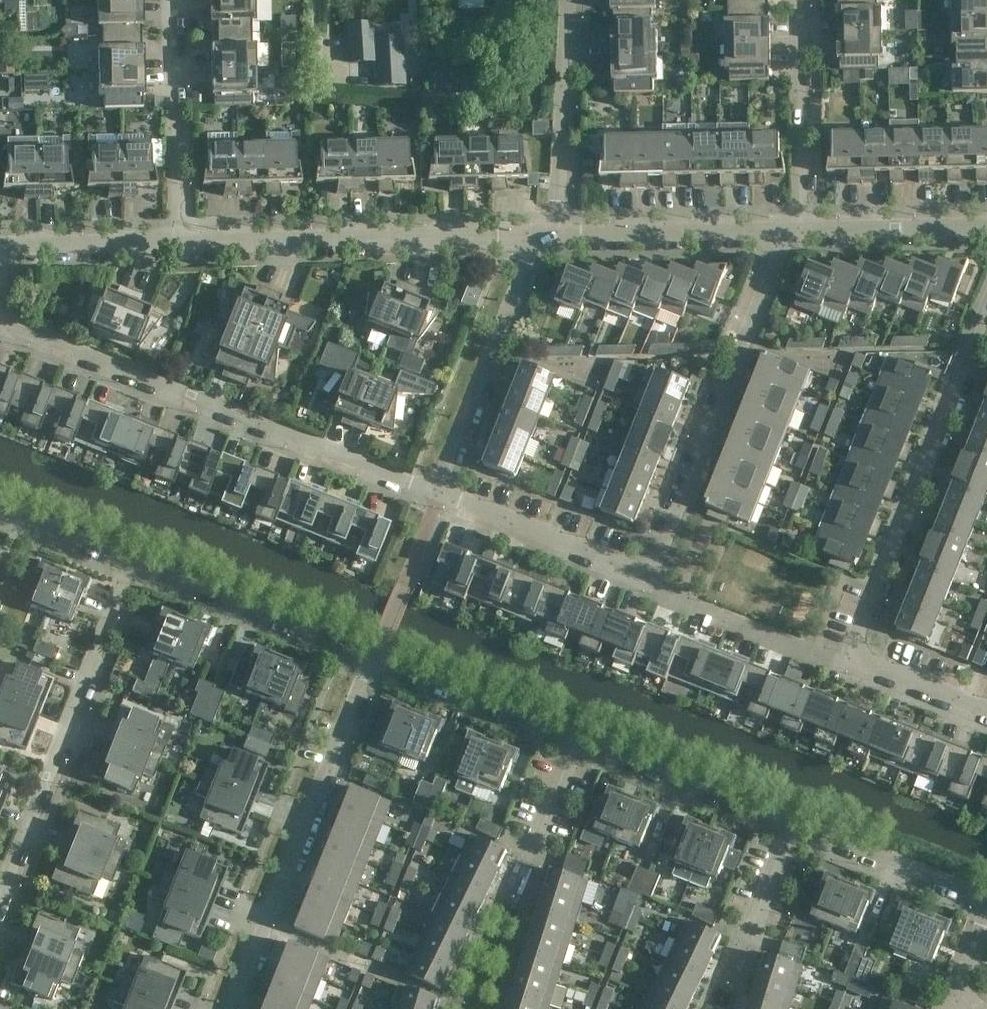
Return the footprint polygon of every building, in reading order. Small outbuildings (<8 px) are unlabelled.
[(4,14),(18,13),(18,0),(4,0),(4,14)] [(98,0),(98,26),(103,25),(103,36),(141,36),(141,0),(103,0),(98,0)] [(255,0),(212,0),(213,34),(251,33),(251,22),(255,22),(255,0)] [(657,0),(614,0),(614,21),(653,20),(653,9),(657,9),(657,0)] [(730,9),(768,8),(768,0),(729,0),(730,9)] [(878,0),(839,0),(840,33),(883,32),(882,7),(878,7),(878,0)] [(986,20),(986,0),(952,0),(953,21),(986,20)] [(726,45),(773,45),(773,20),(768,20),(768,8),(730,9),(730,20),(725,20),(726,45)] [(918,11),(906,11),(906,30),(918,30),(918,11)] [(928,12),(918,11),(918,31),(928,31),(928,12)] [(653,31),(653,20),(614,21),(615,57),(658,56),(657,31),(653,31)] [(953,21),(953,46),(958,46),(958,56),(986,56),(986,20),(953,21)] [(372,24),(348,26),(351,62),(375,60),(372,24)] [(66,37),(77,37),(77,26),(65,26),(66,37)] [(883,57),(883,32),(840,33),(841,70),(879,69),(879,57),(883,57)] [(213,70),(256,69),(256,44),(251,44),(251,33),(213,34),(213,70)] [(701,34),(692,34),(692,43),(701,43),(701,34)] [(141,36),(103,36),(103,47),(99,47),(99,73),(142,72),(141,36)] [(690,45),(682,45),(682,56),(690,55),(690,45)] [(773,70),(773,45),(726,45),(726,70),(731,70),(731,82),(770,81),(769,70),(773,70)] [(700,47),(691,47),(692,62),(700,62),(700,47)] [(404,51),(378,52),(380,85),(407,84),(404,51)] [(658,81),(658,56),(615,57),(616,94),(654,93),(654,81),(658,81)] [(958,56),(958,67),(954,67),(954,94),(986,93),(986,56),(958,56)] [(437,57),(434,90),(478,93),(480,76),(459,74),(460,59),(437,57)] [(0,60),(0,74),(15,73),(14,60),(0,60)] [(294,61),(281,60),(281,68),(293,68),(294,61)] [(257,94),(256,69),(213,70),(214,107),(253,106),(252,94),(257,94)] [(142,72),(99,73),(100,97),(104,97),(104,109),(143,109),(142,72)] [(48,75),(24,75),(24,91),(48,91),(48,75)] [(786,83),(775,83),(775,89),(780,94),(786,94),(786,83)] [(976,94),(966,95),(967,104),(977,103),(976,94)] [(8,110),(23,109),(23,98),(21,98),(8,98),(8,110)] [(534,133),(550,133),(550,119),(535,119),(534,133)] [(920,182),(921,182),(920,132),(920,119),(891,120),(891,133),(892,183),(907,182),(905,171),(919,171),(920,182)] [(721,186),(723,186),(722,123),(696,124),(693,124),(694,187),(709,186),(707,175),(721,175),(721,186)] [(751,123),(722,123),(723,186),(738,186),(736,175),(750,174),(750,186),(752,185),(751,136),(751,123)] [(694,187),(693,124),(664,124),(664,137),(665,187),(680,187),(678,176),(692,175),(692,187),(694,187)] [(266,133),(266,145),(267,195),(282,195),(280,184),(302,183),(299,164),(296,164),(296,145),(300,145),(300,131),(295,132),(295,133),(266,133)] [(977,181),(979,181),(978,131),(977,131),(949,132),(950,182),(965,181),(963,170),(977,170),(977,181)] [(979,181),(986,181),(986,131),(983,131),(978,131),(979,181)] [(920,132),(921,182),(936,182),(933,171),(948,170),(948,182),(950,182),(949,132),(920,132)] [(891,183),(892,183),(891,133),(862,134),(863,183),(878,183),(876,172),(891,172),(891,183)] [(223,196),(238,196),(237,146),(236,134),(207,135),(207,166),(205,166),(202,185),(224,185),(223,196)] [(848,184),(863,183),(862,134),(832,134),(833,154),(830,154),(828,173),(850,172),(848,184)] [(751,136),(752,185),(766,185),(765,174),(786,174),(783,155),(781,155),(780,135),(751,136)] [(121,148),(120,136),(91,137),(92,160),(92,168),(89,168),(87,187),(108,187),(107,198),(122,198),(121,148)] [(151,136),(120,136),(121,148),(122,198),(137,198),(135,186),(157,186),(154,167),(151,167),(151,136)] [(63,137),(37,138),(38,150),(38,199),(53,199),(51,188),(73,188),(70,169),(67,169),(67,149),(63,149),(63,137)] [(664,187),(665,187),(664,137),(635,138),(636,188),(651,187),(649,176),(663,176),(664,187)] [(38,150),(37,138),(7,138),(8,170),(5,170),(3,189),(24,189),(23,200),(38,199),(38,150)] [(621,188),(636,188),(635,138),(605,138),(606,158),(603,158),(601,177),(623,177),(621,188)] [(491,141),(492,191),(507,190),(505,179),(527,179),(524,160),(521,160),(521,140),(499,141),(491,141)] [(448,191),(463,191),(462,141),(432,142),(433,162),(430,162),(428,181),(450,180),(448,191)] [(491,191),(492,191),(491,141),(462,141),(463,191),(478,191),(476,180),(491,179),(491,191)] [(350,144),(350,193),(365,193),(364,182),(378,182),(378,193),(380,193),(379,143),(350,144)] [(379,143),(380,193),(394,192),(393,181),(414,181),(411,162),(409,162),(408,143),(379,143)] [(336,194),(350,193),(350,144),(320,144),(320,164),(318,164),(315,183),(337,182),(336,194)] [(237,146),(238,196),(253,195),(251,184),(265,184),(265,195),(267,195),(266,145),(237,146)] [(595,165),(582,165),(583,178),(595,178),(595,165)] [(879,297),(900,305),(916,263),(900,264),(897,270),(890,267),(892,264),(890,264),(874,306),(875,306),(879,297)] [(926,305),(942,263),(926,263),(923,269),(916,267),(918,263),(916,263),(900,305),(901,306),(902,303),(924,312),(927,305),(926,305)] [(944,263),(942,263),(926,305),(927,305),(931,296),(953,304),(957,293),(966,296),(966,295),(965,294),(971,278),(972,279),(973,277),(965,274),(969,263),(952,263),(949,269),(942,266),(944,263)] [(822,307),(838,264),(822,265),(819,271),(810,267),(806,277),(798,273),(798,275),(799,275),(792,291),(791,291),(791,292),(799,295),(795,305),(820,315),(823,307),(822,307)] [(845,314),(864,264),(848,264),(845,271),(838,268),(840,264),(838,264),(822,307),(823,307),(824,305),(845,314)] [(871,315),(875,306),(874,306),(890,264),(874,264),(871,270),(864,267),(866,264),(864,264),(845,314),(846,314),(849,306),(871,315)] [(659,310),(660,310),(661,308),(682,317),(702,267),(685,267),(683,274),(676,271),(677,268),(676,268),(659,310)] [(702,267),(682,317),(683,317),(690,300),(712,309),(717,298),(725,301),(725,300),(724,299),(731,283),(732,283),(732,282),(724,279),(729,267),(711,267),(709,273),(702,270),(703,267),(702,267)] [(624,269),(607,311),(630,320),(634,311),(633,310),(650,268),(633,268),(631,275),(624,272),(625,269),(624,269)] [(656,320),(660,310),(659,310),(676,268),(659,268),(657,274),(650,271),(651,268),(650,268),(633,310),(634,311),(656,320)] [(557,302),(581,311),(598,269),(581,269),(579,275),(569,272),(566,281),(558,278),(557,279),(558,280),(552,296),(551,295),(550,297),(558,300),(557,302)] [(586,302),(607,311),(624,269),(607,269),(605,275),(598,272),(599,269),(598,269),(581,311),(582,312),(586,302)] [(389,337),(410,285),(397,280),(393,289),(383,285),(382,288),(369,283),(365,321),(370,323),(368,329),(389,337)] [(252,336),(270,290),(257,285),(254,294),(243,290),(242,293),(230,289),(225,325),(252,336)] [(422,290),(410,285),(389,337),(400,342),(391,364),(418,375),(424,360),(411,355),(417,342),(440,311),(428,307),(429,303),(418,299),(422,290)] [(111,343),(132,291),(119,286),(116,294),(105,290),(104,294),(92,289),(87,327),(92,329),(90,334),(111,343)] [(471,286),(463,304),(475,309),(482,290),(471,286)] [(282,295),(270,290),(252,336),(278,346),(300,316),(288,312),(289,308),(279,304),(282,295)] [(144,296),(132,291),(111,343),(132,351),(134,345),(140,348),(162,317),(150,312),(151,309),(141,304),(144,296)] [(252,336),(225,325),(203,355),(215,360),(214,363),(225,367),(221,376),(234,381),(252,336)] [(325,329),(321,337),(332,342),(336,334),(325,329)] [(274,383),(278,346),(252,336),(234,381),(246,386),(250,377),(260,381),(262,378),(274,383)] [(891,346),(909,346),(913,337),(894,337),(891,346)] [(913,337),(909,346),(927,345),(931,337),(913,337)] [(839,348),(857,347),(861,338),(843,338),(839,348)] [(861,338),(857,347),(875,347),(879,338),(861,338)] [(787,349),(804,348),(809,339),(790,339),(787,349)] [(809,339),(804,348),(823,348),(827,339),(809,339)] [(671,345),(667,355),(685,354),(689,344),(671,345)] [(619,346),(614,356),(633,355),(637,345),(619,346)] [(649,355),(667,355),(671,345),(653,345),(649,355)] [(567,347),(563,357),(581,356),(585,346),(567,347)] [(597,356),(614,356),(619,346),(601,346),(597,356)] [(545,357),(563,357),(567,347),(549,347),(545,357)] [(764,363),(760,373),(803,390),(811,370),(760,350),(759,351),(760,351),(757,359),(756,359),(756,360),(764,363)] [(858,353),(853,366),(861,369),(866,357),(858,353)] [(882,377),(925,394),(931,378),(939,381),(940,380),(939,379),(942,372),(943,373),(943,371),(917,361),(914,367),(890,358),(882,377)] [(609,375),(618,378),(623,364),(614,361),(609,375)] [(525,364),(517,384),(548,397),(557,376),(525,364)] [(5,414),(18,381),(8,377),(10,371),(0,367),(0,419),(3,420),(5,414)] [(353,428),(373,376),(352,368),(350,374),(345,372),(322,402),(334,407),(333,410),(344,415),(340,423),(353,428)] [(394,385),(373,376),(353,428),(365,433),(369,425),(379,429),(380,425),(393,430),(397,394),(432,395),(436,385),(400,370),(394,385)] [(651,391),(682,403),(690,383),(659,370),(651,391)] [(803,390),(760,373),(756,383),(748,380),(747,381),(748,381),(745,389),(795,409),(803,390)] [(845,385),(854,388),(859,376),(850,373),(845,385)] [(36,433),(39,427),(52,394),(41,390),(43,384),(20,375),(18,381),(5,414),(20,419),(17,426),(36,433)] [(612,392),(618,378),(609,375),(603,389),(612,392)] [(875,396),(925,416),(928,409),(929,408),(920,404),(925,394),(882,377),(875,396)] [(826,391),(835,395),(840,382),(831,379),(826,391)] [(517,384),(509,404),(540,417),(548,397),(517,384)] [(849,401),(854,388),(845,385),(840,397),(849,401)] [(86,407),(85,407),(75,403),(77,398),(54,388),(52,394),(39,427),(53,432),(51,439),(70,447),(73,440),(86,407)] [(749,401),(745,411),(788,428),(795,409),(745,389),(742,397),(741,396),(741,397),(749,401)] [(643,411),(674,424),(682,403),(651,391),(643,411)] [(580,410),(589,413),(594,399),(586,396),(580,410)] [(922,424),(925,416),(875,396),(867,415),(910,432),(914,422),(922,425),(922,424)] [(593,415),(602,418),(607,404),(598,401),(593,415)] [(87,402),(85,407),(86,407),(73,440),(106,454),(121,415),(87,402)] [(540,417),(509,404),(501,425),(532,437),(540,417)] [(816,417),(825,421),(829,408),(821,405),(816,417)] [(986,408),(978,428),(986,432),(986,408)] [(583,427),(589,413),(580,410),(574,424),(583,427)] [(671,431),(674,424),(643,411),(635,431),(669,445),(674,433),(675,432),(671,431)] [(788,428),(745,411),(741,421),(733,418),(732,419),(733,419),(730,427),(780,447),(788,428)] [(830,423),(839,426),(844,414),(835,411),(830,423)] [(140,467),(155,429),(121,415),(106,454),(140,467)] [(596,432),(602,418),(593,415),(587,429),(596,432)] [(906,442),(910,432),(867,415),(860,434),(909,454),(912,447),(913,447),(914,446),(906,442)] [(820,433),(825,421),(816,417),(811,429),(820,433)] [(834,439),(839,426),(830,423),(825,435),(834,439)] [(532,437),(501,425),(493,445),(524,457),(532,437)] [(734,439),(730,449),(773,466),(780,447),(730,427),(727,435),(726,434),(726,435),(734,439)] [(986,455),(986,432),(978,428),(970,448),(986,455)] [(171,487),(173,480),(189,442),(188,442),(186,447),(175,443),(177,438),(155,429),(140,467),(154,473),(152,479),(171,487)] [(627,451),(658,464),(661,457),(664,458),(665,457),(664,457),(669,445),(635,431),(627,451)] [(852,453),(895,470),(899,460),(907,463),(907,462),(906,462),(909,454),(860,434),(852,453)] [(575,454),(580,440),(572,437),(566,451),(575,454)] [(589,443),(580,440),(575,454),(583,457),(589,443)] [(189,442),(173,480),(188,486),(186,493),(204,500),(207,494),(222,455),(221,455),(219,460),(209,456),(211,451),(189,442)] [(801,455),(809,458),(814,446),(806,443),(801,455)] [(524,457),(493,445),(485,466),(499,471),(497,475),(511,480),(512,476),(516,478),(524,457)] [(970,448),(967,455),(964,454),(963,455),(964,455),(959,467),(986,478),(986,455),(970,448)] [(773,466),(730,449),(726,459),(718,456),(717,457),(718,457),(715,465),(765,485),(773,466)] [(815,461),(824,464),(829,452),(820,449),(815,461)] [(575,454),(566,451),(561,465),(569,468),(575,454)] [(627,451),(619,472),(650,484),(658,464),(627,451)] [(890,480),(895,470),(852,453),(845,472),(894,492),(897,484),(898,485),(899,484),(890,480)] [(578,471),(583,457),(575,454),(569,468),(578,471)] [(245,464),(222,455),(207,494),(221,499),(218,506),(238,514),(241,507),(256,469),(255,468),(253,474),(242,470),(245,464)] [(805,471),(809,458),(801,455),(796,467),(805,471)] [(819,476),(824,464),(815,461),(810,473),(819,476)] [(765,485),(715,465),(712,472),(711,472),(711,473),(719,477),(715,487),(757,504),(765,485)] [(959,467),(954,479),(953,480),(957,481),(954,488),(985,501),(986,496),(986,478),(959,467)] [(256,469),(241,507),(255,513),(252,519),(272,527),(274,520),(290,482),(288,482),(286,487),(276,483),(278,478),(256,469)] [(650,484),(619,472),(611,492),(642,504),(650,484)] [(891,500),(894,492),(845,472),(837,491),(880,508),(884,498),(892,501),(892,500),(891,500)] [(551,480),(546,494),(556,498),(562,484),(551,480)] [(308,534),(323,495),(290,482),(274,520),(308,534)] [(797,498),(802,485),(794,482),(789,494),(797,498)] [(566,485),(560,500),(571,504),(576,490),(566,485)] [(811,489),(802,485),(797,498),(806,501),(811,489)] [(757,504),(715,487),(707,507),(710,508),(707,516),(708,516),(727,523),(727,524),(728,524),(731,516),(750,523),(757,504)] [(954,488),(946,508),(977,521),(985,501),(954,488)] [(875,518),(880,508),(837,491),(830,510),(879,530),(882,522),(883,523),(884,521),(875,518)] [(634,525),(642,504),(611,492),(603,512),(607,514),(605,518),(618,523),(620,519),(634,525)] [(797,498),(789,494),(784,506),(792,510),(797,498)] [(342,547),(357,509),(323,495),(308,534),(342,547)] [(801,513),(806,501),(797,498),(792,510),(801,513)] [(977,521),(946,508),(938,529),(969,541),(977,521)] [(379,518),(357,509),(342,547),(356,553),(354,559),(374,567),(389,528),(377,523),(379,518)] [(822,530),(864,546),(868,536),(877,539),(877,538),(876,538),(879,530),(830,510),(822,530)] [(772,525),(766,539),(777,543),(782,529),(772,525)] [(932,536),(927,548),(961,561),(969,541),(938,529),(935,535),(932,534),(931,535),(932,536)] [(857,566),(864,546),(822,530),(814,549),(833,556),(829,564),(831,565),(831,564),(850,572),(849,572),(850,573),(854,565),(857,566)] [(786,531),(781,545),(791,549),(797,535),(786,531)] [(466,596),(479,563),(468,559),(471,554),(447,544),(432,583),(449,590),(447,596),(464,602),(466,596)] [(961,561),(927,548),(922,559),(921,560),(925,562),(922,569),(953,581),(961,561)] [(481,558),(479,563),(466,596),(500,610),(515,571),(481,558)] [(25,605),(48,614),(64,572),(55,569),(56,566),(40,559),(34,573),(37,574),(25,605)] [(953,581),(922,569),(914,589),(945,601),(953,581)] [(548,585),(515,571),(500,610),(533,623),(548,585)] [(64,572),(48,614),(70,623),(83,592),(86,593),(91,580),(74,573),(73,576),(64,572)] [(565,642),(567,636),(580,604),(580,603),(569,599),(571,594),(548,585),(533,623),(550,630),(548,636),(565,642)] [(945,601),(914,589),(906,609),(937,621),(945,601)] [(582,598),(580,603),(580,604),(567,636),(584,643),(582,649),(598,656),(600,650),(613,617),(603,613),(605,607),(582,598)] [(977,614),(986,617),(986,615),(986,602),(983,600),(977,614)] [(146,653),(169,662),(186,621),(177,617),(178,614),(161,607),(156,621),(159,622),(146,653)] [(937,621),(906,609),(898,630),(912,635),(910,639),(923,644),(925,640),(929,642),(937,621)] [(615,611),(613,617),(600,650),(618,656),(615,662),(632,669),(634,663),(649,625),(646,630),(636,626),(638,620),(615,611)] [(986,617),(977,614),(972,628),(981,631),(986,617)] [(186,621),(169,662),(192,671),(205,641),(207,642),(213,628),(196,621),(195,624),(186,621)] [(668,676),(683,638),(682,638),(680,643),(670,639),(672,634),(649,625),(634,663),(651,670),(649,676),(665,682),(668,676)] [(701,690),(716,651),(683,638),(668,676),(701,690)] [(60,650),(37,641),(33,652),(55,661),(60,650)] [(263,699),(279,658),(270,654),(271,651),(254,644),(249,658),(252,659),(250,663),(239,658),(228,686),(263,699)] [(964,644),(958,658),(969,662),(974,648),(964,644)] [(973,664),(983,668),(986,658),(986,653),(978,649),(973,664)] [(735,703),(750,665),(716,651),(701,690),(735,703)] [(279,658),(263,699),(285,708),(298,677),(300,679),(306,665),(289,658),(288,661),(279,658)] [(40,715),(54,680),(12,663),(4,683),(0,681),(0,699),(40,715)] [(769,716),(784,678),(783,678),(781,683),(770,679),(773,674),(750,665),(735,703),(752,710),(750,716),(766,722),(769,716)] [(800,736),(802,730),(817,692),(816,691),(814,697),(804,693),(806,687),(784,678),(769,716),(786,723),(783,729),(800,736)] [(135,680),(130,692),(153,700),(157,688),(135,680)] [(201,719),(210,697),(214,686),(199,680),(194,692),(198,694),(189,715),(201,719)] [(836,743),(851,705),(850,704),(848,710),(837,706),(840,700),(817,692),(802,730),(819,737),(817,742),(834,749),(836,743)] [(210,697),(201,719),(212,724),(221,701),(210,697)] [(0,699),(0,740),(26,750),(40,715),(0,699)] [(395,700),(389,714),(386,713),(374,748),(401,758),(419,713),(410,710),(412,707),(395,700)] [(869,756),(885,718),(883,718),(881,723),(871,719),(873,714),(851,705),(836,743),(853,750),(851,756),(867,762),(869,756)] [(106,741),(159,763),(166,747),(154,742),(162,723),(120,706),(106,741)] [(419,713),(403,755),(426,764),(438,733),(441,734),(446,721),(429,714),(428,717),(419,713)] [(903,770),(918,732),(885,718),(869,756),(903,770)] [(247,737),(270,746),(274,735),(252,726),(247,737)] [(473,796),(477,784),(494,743),(485,740),(487,737),(470,730),(464,744),(467,745),(455,775),(460,777),(455,789),(473,796)] [(937,783),(952,745),(918,732),(903,770),(937,783)] [(270,746),(247,737),(244,746),(266,755),(270,746)] [(153,778),(159,763),(106,741),(92,777),(134,793),(141,773),(153,778)] [(494,743),(477,784),(501,794),(513,763),(516,764),(521,750),(504,744),(503,747),(494,743)] [(970,796),(985,758),(984,758),(982,763),(972,759),(974,754),(952,745),(937,783),(954,790),(952,796),(969,803),(971,797),(970,796)] [(208,764),(201,779),(255,800),(269,765),(227,749),(219,768),(208,764)] [(985,758),(970,796),(971,797),(986,803),(986,759),(985,758)] [(364,784),(387,793),(391,782),(369,773),(364,784)] [(433,785),(424,808),(436,812),(445,790),(448,781),(436,777),(433,785)] [(13,783),(0,778),(0,815),(13,783)] [(255,800),(201,779),(195,795),(207,799),(199,819),(241,836),(255,800)] [(413,803),(424,808),(433,785),(422,781),(413,803)] [(607,836),(617,840),(634,798),(625,795),(626,792),(609,785),(604,799),(601,798),(599,801),(598,800),(581,840),(602,849),(607,836)] [(353,787),(345,807),(384,823),(392,802),(353,787)] [(634,798),(617,840),(640,849),(652,818),(655,819),(660,806),(644,799),(642,802),(634,798)] [(384,823),(345,807),(337,828),(376,843),(384,823)] [(65,845),(118,866),(125,850),(113,846),(120,826),(79,810),(65,845)] [(672,876),(689,883),(711,829),(702,825),(703,823),(686,816),(681,830),(684,831),(672,862),(676,863),(672,876)] [(477,829),(499,840),(504,829),(482,818),(477,829)] [(418,836),(422,825),(413,822),(409,832),(418,836)] [(418,836),(426,839),(430,828),(422,825),(418,836)] [(329,848),(368,863),(376,843),(337,828),(329,848)] [(711,829),(690,883),(707,889),(711,877),(717,880),(723,865),(734,869),(741,852),(733,849),(738,836),(721,830),(720,833),(711,829)] [(405,843),(414,846),(418,836),(409,832),(405,843)] [(463,855),(498,872),(508,852),(473,835),(463,855)] [(422,849),(426,839),(418,836),(414,846),(422,849)] [(112,882),(118,866),(65,845),(51,880),(92,897),(100,877),(112,882)] [(360,883),(368,863),(329,848),(321,868),(360,883)] [(166,867),(160,883),(214,904),(228,869),(186,852),(178,872),(166,867)] [(463,855),(453,874),(488,891),(498,872),(463,855)] [(568,855),(565,866),(588,874),(591,862),(568,855)] [(400,876),(404,865),(396,862),(392,873),(400,876)] [(405,878),(414,881),(418,870),(410,867),(405,878)] [(629,889),(640,893),(649,871),(638,867),(629,889)] [(313,888),(352,904),(360,883),(321,868),(313,888)] [(545,891),(582,902),(589,881),(551,869),(545,891)] [(649,871),(640,893),(652,898),(661,876),(649,871)] [(811,917),(834,926),(850,884),(842,881),(843,878),(826,871),(820,885),(823,886),(811,917)] [(400,876),(392,873),(387,884),(396,887),(400,876)] [(488,891),(453,874),(444,894),(479,911),(488,891)] [(409,892),(414,881),(405,878),(401,889),(409,892)] [(214,904),(160,883),(154,898),(166,903),(152,939),(178,949),(184,933),(200,939),(214,904)] [(850,884),(834,926),(857,935),(869,904),(872,905),(877,892),(860,885),(859,888),(850,884)] [(623,886),(617,900),(626,903),(626,904),(635,907),(640,893),(629,889),(623,886)] [(343,924),(352,904),(313,888),(305,908),(343,924)] [(582,902),(545,891),(538,911),(576,923),(582,902)] [(479,911),(444,894),(434,913),(469,931),(479,911)] [(887,947),(910,956),(926,914),(917,911),(918,908),(901,901),(896,915),(899,916),(887,947)] [(376,913),(384,916),(388,905),(380,902),(376,913)] [(626,903),(622,915),(630,919),(635,907),(626,904),(626,903)] [(693,915),(714,926),(720,915),(698,904),(693,915)] [(390,918),(398,922),(402,911),(394,907),(390,918)] [(646,911),(635,907),(630,919),(641,923),(646,911)] [(110,908),(106,920),(118,924),(123,913),(110,908)] [(343,924),(305,908),(297,928),(296,927),(296,929),(335,944),(343,924)] [(126,909),(119,925),(120,926),(125,928),(132,911),(126,909)] [(576,923),(538,911),(532,932),(569,944),(576,923)] [(24,948),(77,970),(84,954),(72,949),(79,930),(38,913),(24,948)] [(380,927),(384,916),(376,913),(371,924),(380,927)] [(469,931),(434,913),(425,933),(460,950),(469,931)] [(926,914),(910,956),(932,965),(945,934),(948,935),(953,922),(936,915),(935,918),(926,914)] [(626,929),(630,919),(622,915),(617,925),(626,929)] [(393,933),(398,922),(390,918),(385,929),(393,933)] [(637,933),(641,923),(630,919),(626,929),(637,933)] [(677,940),(712,957),(722,937),(687,920),(677,940)] [(525,953),(563,964),(569,944),(532,932),(525,953)] [(460,950),(425,933),(415,952),(450,970),(460,950)] [(668,959),(703,977),(712,957),(677,940),(668,959)] [(784,941),(780,953),(803,960),(807,948),(784,941)] [(283,963),(322,979),(330,958),(290,942),(290,944),(291,944),(283,963)] [(360,953),(368,957),(373,945),(364,942),(360,953)] [(604,954),(612,957),(616,946),(608,943),(604,954)] [(852,978),(857,979),(866,957),(869,949),(857,944),(854,952),(845,975),(851,977),(852,978)] [(71,985),(77,970),(24,948),(10,984),(51,1000),(59,981),(71,985)] [(373,959),(382,962),(386,951),(378,948),(373,959)] [(618,959),(626,962),(630,951),(622,948),(618,959)] [(441,990),(450,970),(415,952),(405,973),(441,990)] [(563,964),(525,953),(519,974),(556,985),(563,964)] [(815,955),(813,960),(820,962),(823,955),(819,953),(815,955)] [(608,968),(612,957),(604,954),(600,965),(608,968)] [(766,954),(759,976),(797,987),(803,966),(766,954)] [(125,971),(119,986),(173,1007),(187,972),(145,956),(137,975),(125,971)] [(866,957),(857,979),(868,984),(877,961),(866,957)] [(621,973),(626,962),(618,959),(613,970),(621,973)] [(668,959),(658,979),(693,996),(703,977),(668,959)] [(314,999),(322,979),(283,963),(275,984),(314,999)] [(362,972),(354,969),(349,980),(357,983),(362,972)] [(835,972),(832,982),(848,987),(851,977),(845,975),(835,972)] [(376,977),(367,974),(363,985),(371,988),(376,977)] [(556,985),(519,974),(513,994),(550,1006),(556,985)] [(883,975),(878,988),(886,991),(891,978),(883,975)] [(790,1008),(797,987),(759,976),(753,996),(790,1008)] [(852,978),(847,990),(870,998),(874,986),(868,984),(857,979),(852,978)] [(658,979),(649,998),(670,1008),(687,1008),(693,996),(658,979)] [(588,994),(596,997),(601,986),(592,983),(588,994)] [(895,995),(917,1004),(922,992),(900,983),(895,995)] [(267,1004),(280,1008),(310,1008),(314,999),(275,984),(267,1004)] [(125,1007),(124,1008),(172,1008),(173,1007),(119,986),(113,1002),(125,1007)] [(400,1008),(434,1008),(438,997),(400,986),(394,1007),(400,1008)] [(602,999),(610,1003),(614,993),(614,992),(606,988),(602,999)] [(841,1005),(845,994),(834,989),(830,1000),(841,1005)] [(614,993),(610,1003),(614,1004),(618,994),(614,993)] [(550,1006),(513,994),(508,1008),(549,1008),(550,1006)] [(592,1008),(596,997),(588,994),(584,1005),(592,1008)] [(852,1008),(856,998),(845,994),(841,1005),(852,1008)] [(790,1008),(753,996),(749,1008),(790,1008)] [(885,997),(880,1008),(914,1008),(885,997)] [(338,1008),(348,1008),(351,1001),(342,998),(338,1008)] [(649,998),(644,1008),(670,1008),(649,998)] [(610,1003),(602,999),(598,1008),(607,1008),(610,1003)] [(841,1005),(830,1000),(826,1008),(839,1008),(841,1005)]
